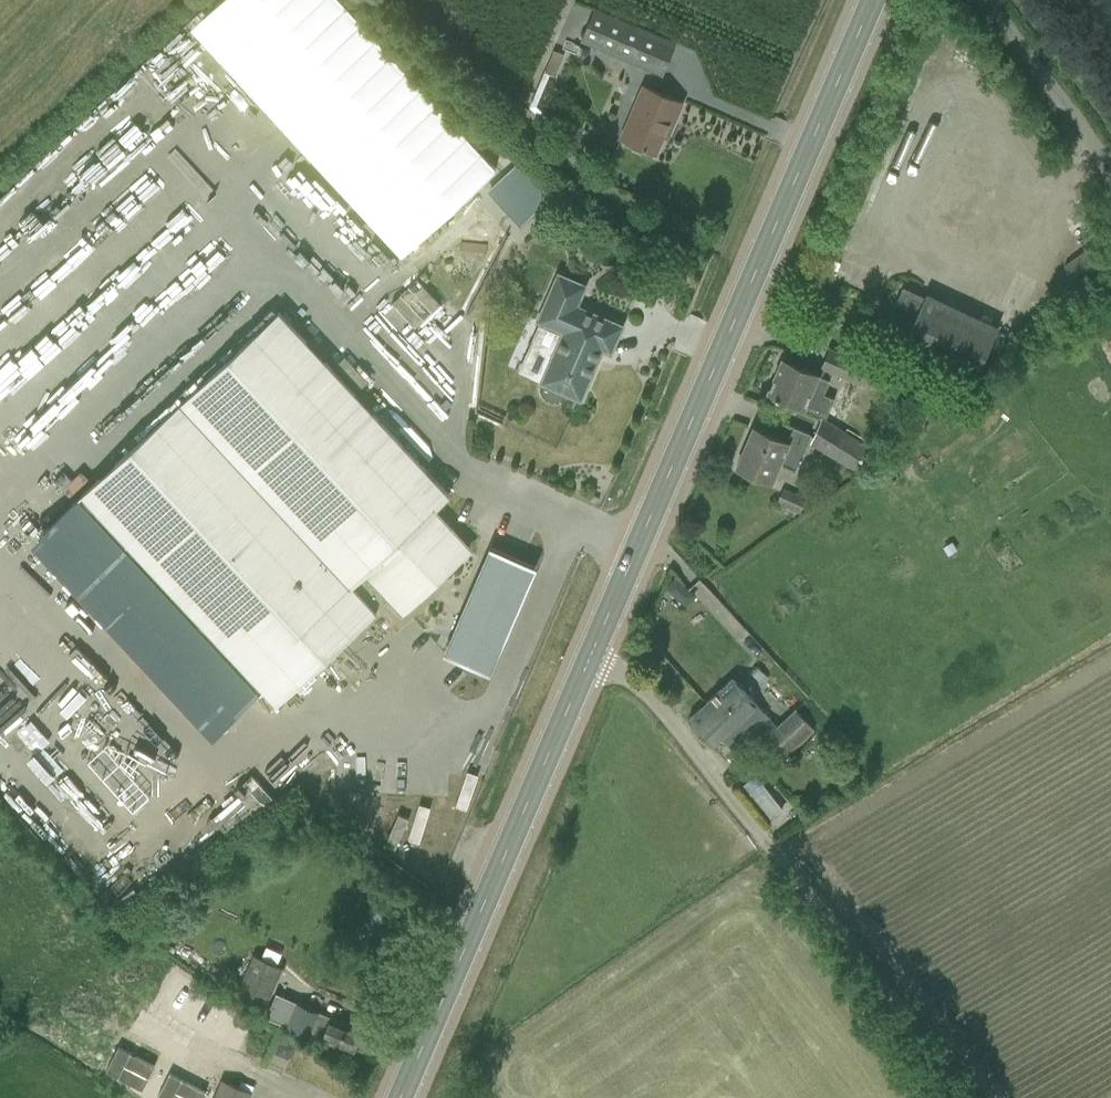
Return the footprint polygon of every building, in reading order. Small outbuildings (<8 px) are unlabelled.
[(211,18),(219,33),(244,18),(236,4),(211,18)] [(581,41),(662,75),(676,42),(595,8),(581,41)] [(544,42),(534,38),(529,50),(538,54),(544,42)] [(169,65),(186,86),(214,64),(197,43),(169,65)] [(553,50),(536,88),(541,90),(548,74),(554,76),(563,54),(553,50)] [(682,102),(662,94),(643,86),(621,138),(635,144),(656,153),(670,119),(674,121),(682,102)] [(582,135),(570,147),(584,160),(595,148),(582,135)] [(602,150),(595,154),(595,163),(602,167),(610,163),(610,155),(602,150)] [(520,159),(499,180),(527,209),(548,188),(520,159)] [(113,226),(129,219),(118,194),(102,201),(113,226)] [(500,216),(480,233),(494,250),(514,232),(500,216)] [(1064,266),(1080,288),(1110,266),(1110,255),(1100,239),(1064,266)] [(557,276),(538,323),(564,333),(543,385),(560,391),(580,400),(598,359),(595,357),(599,348),(610,353),(622,326),(602,317),(576,307),(584,287),(557,276)] [(973,383),(989,347),(998,327),(926,293),(924,297),(903,287),(883,331),(904,341),(900,349),(973,383)] [(82,494),(261,688),(277,704),(390,598),(402,611),(430,585),(432,587),(443,577),(441,575),(469,549),(433,510),(449,495),(434,479),(279,311),(82,494)] [(411,350),(441,400),(462,387),(453,372),(468,363),(462,352),(483,340),(468,315),(411,350)] [(822,367),(861,384),(869,366),(830,349),(822,367)] [(826,417),(834,399),(824,394),(830,381),(818,376),(818,375),(782,360),(768,393),(775,396),(774,397),(778,399),(779,398),(799,406),(808,410),(808,409),(826,417)] [(918,389),(912,403),(926,410),(932,397),(918,389)] [(46,420),(63,439),(76,428),(50,399),(37,410),(46,420)] [(812,443),(855,470),(870,448),(826,421),(812,443)] [(795,470),(810,433),(793,426),(786,442),(753,428),(736,467),(757,475),(773,482),(780,464),(795,470)] [(806,497),(783,487),(776,503),(778,504),(776,509),(793,517),(796,511),(800,513),(806,497)] [(676,578),(667,588),(685,605),(694,595),(676,578)] [(720,736),(733,750),(768,717),(732,678),(688,719),(712,744),(720,736)] [(139,706),(132,715),(157,739),(165,731),(139,706)] [(768,718),(755,730),(763,738),(761,740),(779,759),(812,730),(795,709),(778,725),(776,727),(768,718)] [(829,726),(822,732),(830,741),(836,735),(837,734),(829,726)] [(821,731),(814,738),(821,746),(828,740),(821,731)] [(242,798),(266,820),(293,791),(269,769),(242,798)] [(81,772),(76,780),(96,795),(102,787),(81,772)] [(782,809),(754,774),(739,788),(766,822),(782,809)] [(252,956),(234,995),(263,1009),(281,970),(252,956)] [(173,999),(183,1008),(200,989),(189,980),(173,999)] [(275,993),(265,1017),(285,1025),(285,1026),(308,1036),(309,1034),(352,1052),(362,1030),(292,1000),(275,993)] [(197,994),(194,1015),(211,1018),(215,997),(197,994)] [(229,1011),(219,1031),(230,1037),(240,1017),(229,1011)] [(134,1036),(144,1042),(155,1025),(145,1019),(134,1036)] [(210,1089),(206,1087),(170,1073),(159,1097),(207,1097),(210,1089)] [(209,1097),(247,1097),(249,1092),(220,1081),(216,1091),(212,1089),(209,1097)]
